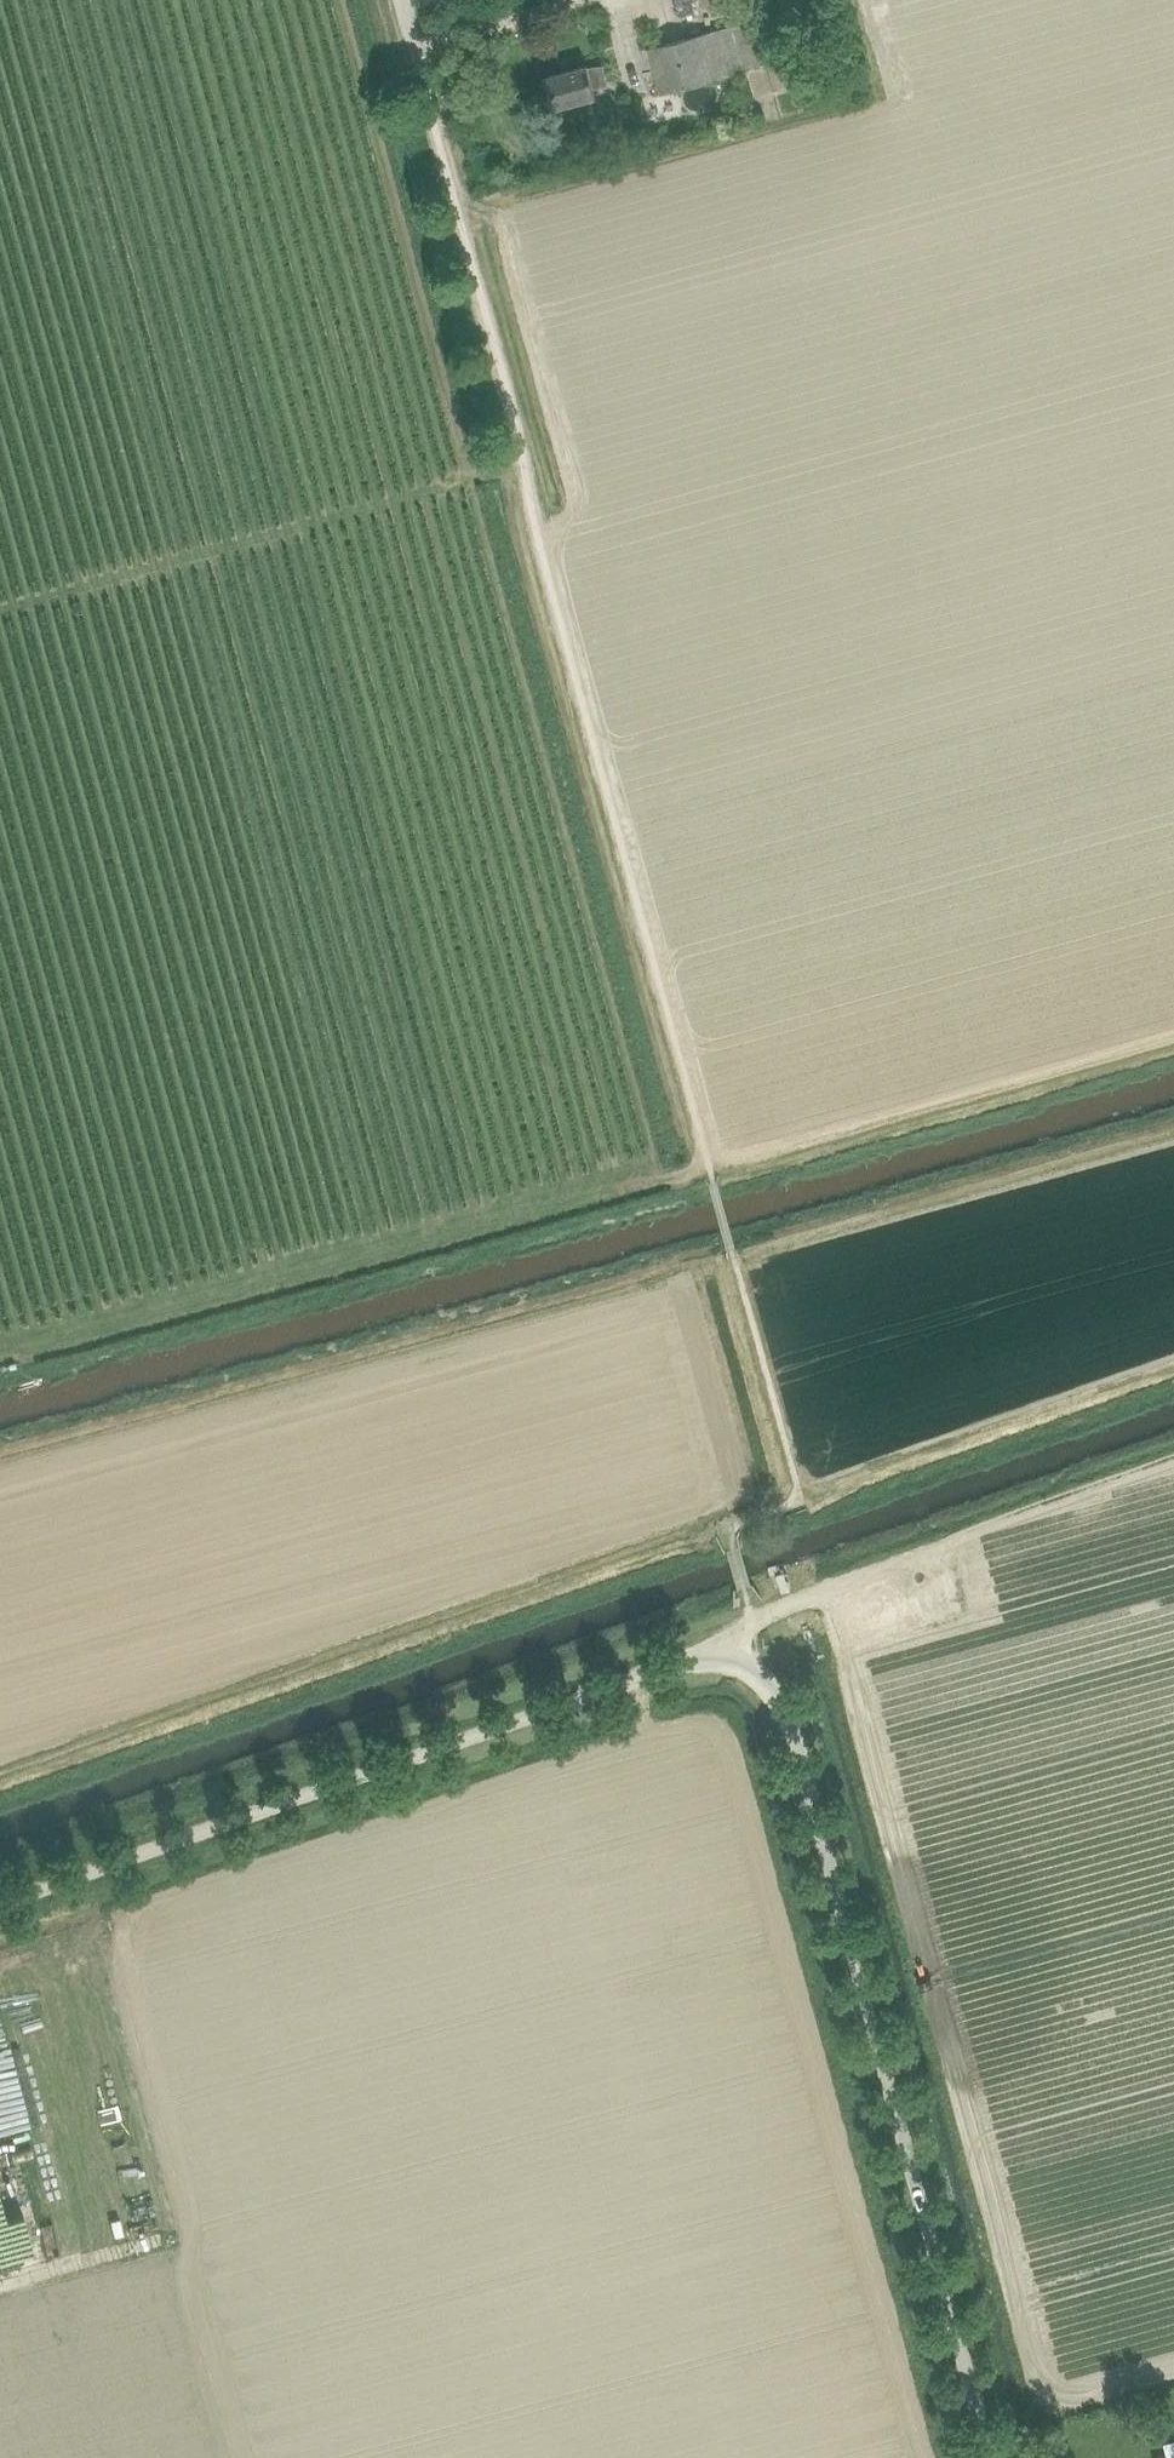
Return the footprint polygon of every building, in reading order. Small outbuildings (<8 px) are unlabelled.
[(703,34),(715,78),(760,66),(748,21),(703,34)] [(715,78),(703,34),(703,33),(648,48),(661,93),(715,78)] [(643,63),(631,66),(638,87),(650,84),(643,63)] [(593,89),(608,85),(602,65),(587,67),(587,65),(544,77),(553,108),(595,96),(593,89)] [(18,2261),(5,2189),(0,2190),(0,2264),(18,2261)] [(1163,2444),(1166,2457),(1173,2457),(1173,2440),(1163,2444)]
